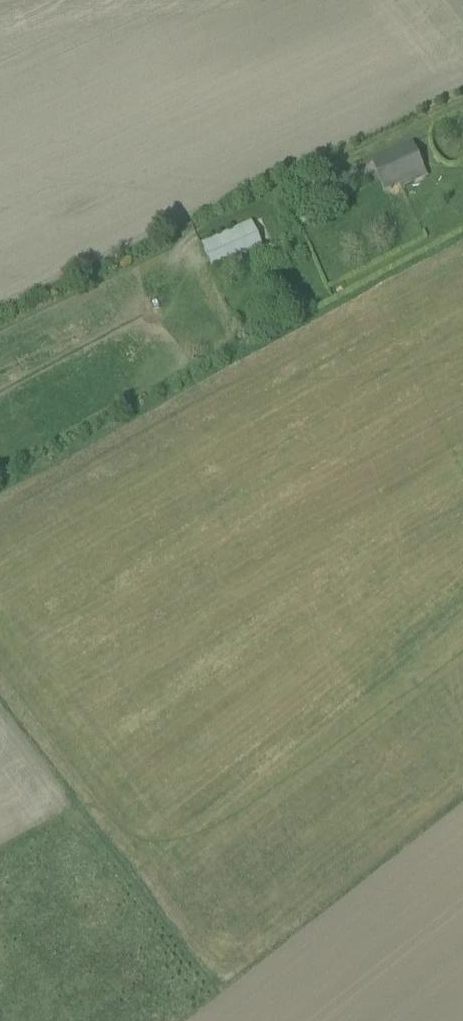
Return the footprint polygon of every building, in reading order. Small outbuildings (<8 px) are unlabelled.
[(411,143),(371,160),(385,190),(424,173),(411,143)] [(251,221),(202,242),(213,267),(261,246),(251,221)]
